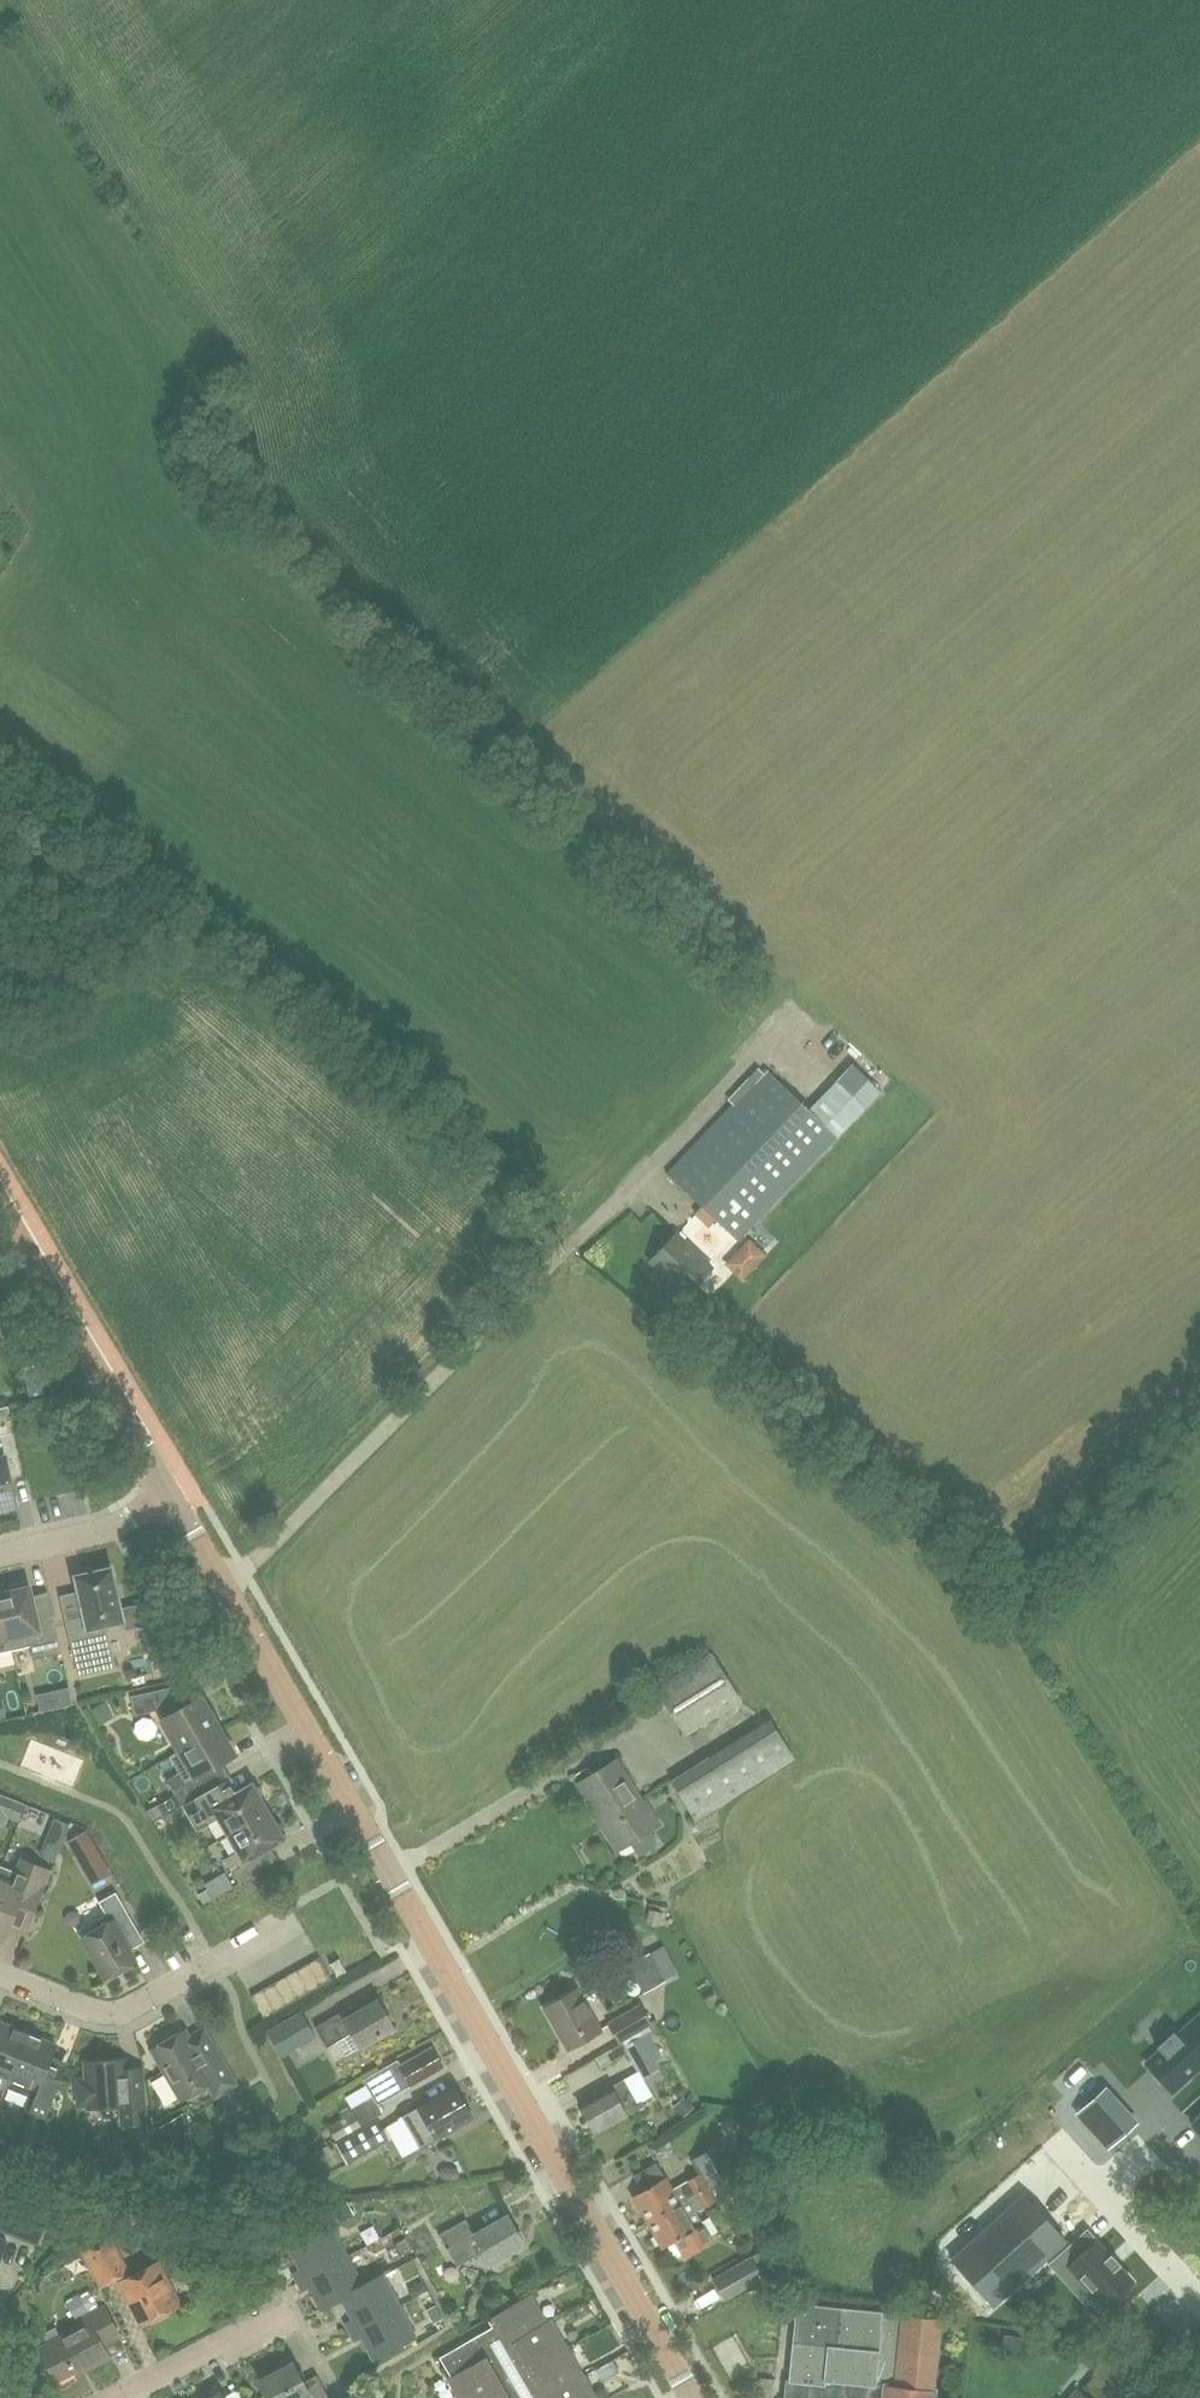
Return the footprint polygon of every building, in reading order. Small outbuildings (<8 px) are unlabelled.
[(875,1084),(885,1093),(899,1078),(888,1069),(875,1084)] [(737,1241),(836,1137),(765,1070),(667,1174),(737,1241)] [(846,1129),(871,1101),(839,1072),(813,1100),(846,1129)] [(731,1257),(747,1275),(774,1251),(757,1233),(731,1257)] [(686,1296),(712,1268),(677,1234),(651,1262),(686,1296)] [(12,1419),(9,1405),(0,1407),(0,1422),(12,1419)] [(0,1441),(0,1509),(17,1505),(10,1476),(24,1473),(14,1431),(0,1434),(2,1441),(0,1441)] [(156,1622),(144,1602),(120,1607),(118,1600),(121,1596),(119,1588),(115,1585),(111,1569),(95,1572),(91,1570),(82,1572),(80,1576),(76,1577),(85,1616),(67,1620),(76,1660),(111,1652),(105,1626),(123,1622),(125,1629),(156,1622)] [(0,1594),(0,1598),(12,1650),(30,1646),(34,1660),(62,1653),(54,1616),(42,1619),(41,1616),(40,1616),(36,1614),(30,1587),(27,1588),(24,1584),(14,1586),(12,1591),(0,1594)] [(0,1598),(0,1653),(12,1650),(0,1598)] [(654,1690),(682,1735),(740,1699),(711,1654),(654,1690)] [(160,1670),(173,1677),(179,1664),(167,1657),(160,1670)] [(162,1719),(180,1751),(219,1728),(201,1697),(179,1709),(177,1705),(174,1707),(163,1689),(130,1696),(136,1714),(160,1709),(165,1717),(162,1719)] [(672,1787),(693,1819),(793,1756),(773,1723),(672,1787)] [(235,1755),(219,1728),(180,1751),(187,1763),(177,1768),(179,1772),(167,1779),(181,1805),(190,1800),(210,1789),(202,1774),(235,1755)] [(88,1786),(94,1759),(41,1749),(35,1776),(88,1786)] [(652,1810),(648,1812),(619,1759),(578,1782),(616,1850),(632,1841),(638,1851),(643,1853),(654,1847),(656,1842),(650,1832),(660,1826),(652,1810)] [(218,1784),(210,1789),(190,1800),(204,1825),(218,1817),(228,1834),(267,1811),(261,1801),(264,1796),(258,1786),(253,1786),(252,1784),(226,1799),(218,1784)] [(179,1824),(196,1813),(189,1801),(171,1812),(179,1824)] [(274,1822),(267,1811),(228,1834),(238,1851),(224,1859),(238,1884),(266,1868),(257,1853),(283,1839),(282,1837),(284,1832),(279,1822),(274,1822)] [(41,1867),(33,1864),(31,1870),(19,1865),(16,1873),(1,1867),(0,1870),(0,1934),(6,1937),(22,1897),(38,1904),(51,1871),(41,1867)] [(200,1894),(220,1905),(227,1892),(207,1881),(200,1894)] [(133,1923),(116,1892),(99,1902),(106,1914),(95,1921),(100,1928),(83,1937),(106,1977),(135,1961),(118,1932),(133,1923)] [(643,1993),(666,1980),(650,1953),(628,1966),(643,1993)] [(321,1985),(332,1978),(319,1956),(308,1963),(321,1985)] [(346,1970),(339,1957),(330,1963),(337,1975),(346,1970)] [(309,1991),(321,1985),(308,1963),(297,1969),(309,1991)] [(298,1998),(309,1991),(297,1969),(285,1976),(298,1998)] [(287,2004),(298,1998),(285,1976),(274,1982),(287,2004)] [(275,2011),(287,2004),(274,1982),(263,1988),(275,2011)] [(264,2017),(275,2011),(263,1988),(251,1995),(264,2017)] [(568,2049),(601,2030),(577,1988),(544,2007),(568,2049)] [(359,2046),(392,2027),(377,2000),(360,2010),(356,2003),(314,2027),(326,2047),(351,2033),(359,2046)] [(618,2042),(652,2023),(641,2003),(606,2022),(618,2042)] [(301,2010),(266,2030),(281,2057),(316,2037),(301,2010)] [(1186,2018),(1173,2029),(1169,2024),(1152,2040),(1156,2045),(1142,2057),(1168,2086),(1199,2057),(1199,2034),(1186,2018)] [(27,2034),(0,2023),(0,2075),(10,2079),(27,2034)] [(653,2024),(652,2023),(618,2042),(619,2043),(621,2042),(624,2046),(622,2046),(637,2072),(662,2059),(645,2028),(653,2024)] [(185,2030),(152,2050),(181,2099),(208,2084),(215,2096),(236,2084),(215,2048),(200,2057),(185,2030)] [(65,2068),(50,2062),(56,2046),(27,2034),(10,2079),(23,2084),(22,2087),(25,2095),(28,2096),(25,2105),(27,2110),(46,2118),(65,2068)] [(430,2046),(401,2064),(397,2059),(363,2079),(377,2105),(442,2066),(430,2046)] [(583,2090),(612,2075),(602,2056),(573,2071),(583,2090)] [(125,2059),(84,2062),(85,2079),(82,2079),(77,2084),(78,2101),(83,2106),(87,2105),(87,2108),(125,2105),(127,2125),(146,2124),(144,2090),(127,2091),(125,2059)] [(631,2075),(643,2101),(660,2093),(648,2067),(631,2075)] [(639,2107),(643,2104),(641,2100),(636,2103),(622,2078),(578,2104),(595,2133),(639,2107)] [(453,2086),(401,2116),(420,2147),(471,2117),(453,2086)] [(1137,2121),(1105,2086),(1077,2112),(1108,2147),(1137,2121)] [(353,2113),(329,2128),(336,2140),(361,2125),(353,2113)] [(1192,2123),(1199,2132),(1199,2115),(1192,2123)] [(389,2139),(378,2118),(335,2142),(348,2163),(389,2139)] [(706,2186),(744,2164),(744,2163),(742,2155),(730,2162),(719,2144),(690,2160),(698,2173),(706,2186)] [(712,2239),(695,2210),(726,2192),(719,2180),(745,2165),(744,2163),(744,2164),(706,2186),(692,2194),(646,2221),(661,2247),(674,2239),(684,2256),(712,2239)] [(646,2221),(692,2194),(706,2186),(698,2173),(679,2183),(680,2184),(672,2189),(665,2176),(631,2195),(646,2221)] [(450,2191),(409,2216),(419,2233),(461,2208),(450,2191)] [(1024,2193),(952,2258),(993,2304),(1066,2239),(1024,2193)] [(36,2244),(47,2215),(12,2201),(0,2229),(36,2244)] [(489,2263),(523,2243),(507,2214),(473,2233),(464,2218),(438,2233),(456,2265),(482,2250),(489,2263)] [(294,2272),(299,2281),(346,2256),(330,2224),(282,2249),(283,2251),(290,2247),(301,2269),(294,2272)] [(100,2285),(126,2272),(109,2239),(83,2252),(100,2285)] [(1132,2281),(1118,2265),(1121,2262),(1111,2252),(1108,2254),(1097,2241),(1083,2253),(1072,2241),(1054,2257),(1066,2271),(1071,2267),(1105,2305),(1132,2281)] [(361,2285),(346,2256),(299,2281),(303,2289),(309,2286),(320,2307),(314,2310),(315,2312),(342,2297),(362,2287),(361,2285)] [(724,2299),(762,2277),(750,2256),(712,2278),(724,2299)] [(141,2325),(186,2301),(185,2299),(176,2304),(155,2265),(164,2260),(163,2258),(118,2282),(119,2284),(122,2283),(143,2322),(140,2323),(141,2325)] [(382,2274),(361,2285),(362,2287),(342,2297),(353,2318),(346,2322),(350,2330),(398,2305),(382,2274)] [(583,2375),(550,2318),(545,2321),(539,2310),(532,2306),(526,2296),(487,2319),(491,2327),(439,2357),(457,2388),(455,2393),(458,2397),(591,2397),(587,2390),(588,2384),(583,2375)] [(879,2311),(799,2301),(789,2380),(786,2380),(785,2397),(933,2397),(934,2388),(932,2388),(940,2318),(879,2311)] [(414,2337),(398,2305),(350,2330),(354,2339),(361,2335),(372,2356),(365,2360),(366,2362),(414,2337)] [(100,2342),(117,2333),(103,2306),(82,2317),(85,2323),(39,2347),(56,2380),(90,2362),(92,2366),(108,2358),(100,2342)] [(1027,2331),(1026,2354),(1048,2355),(1048,2332),(1027,2331)] [(1130,2382),(1104,2359),(1092,2372),(1094,2374),(1079,2391),(1077,2390),(1070,2397),(1103,2397),(1112,2389),(1119,2395),(1130,2382)] [(321,2382),(307,2389),(292,2361),(258,2379),(268,2397),(329,2397),(321,2382)]
